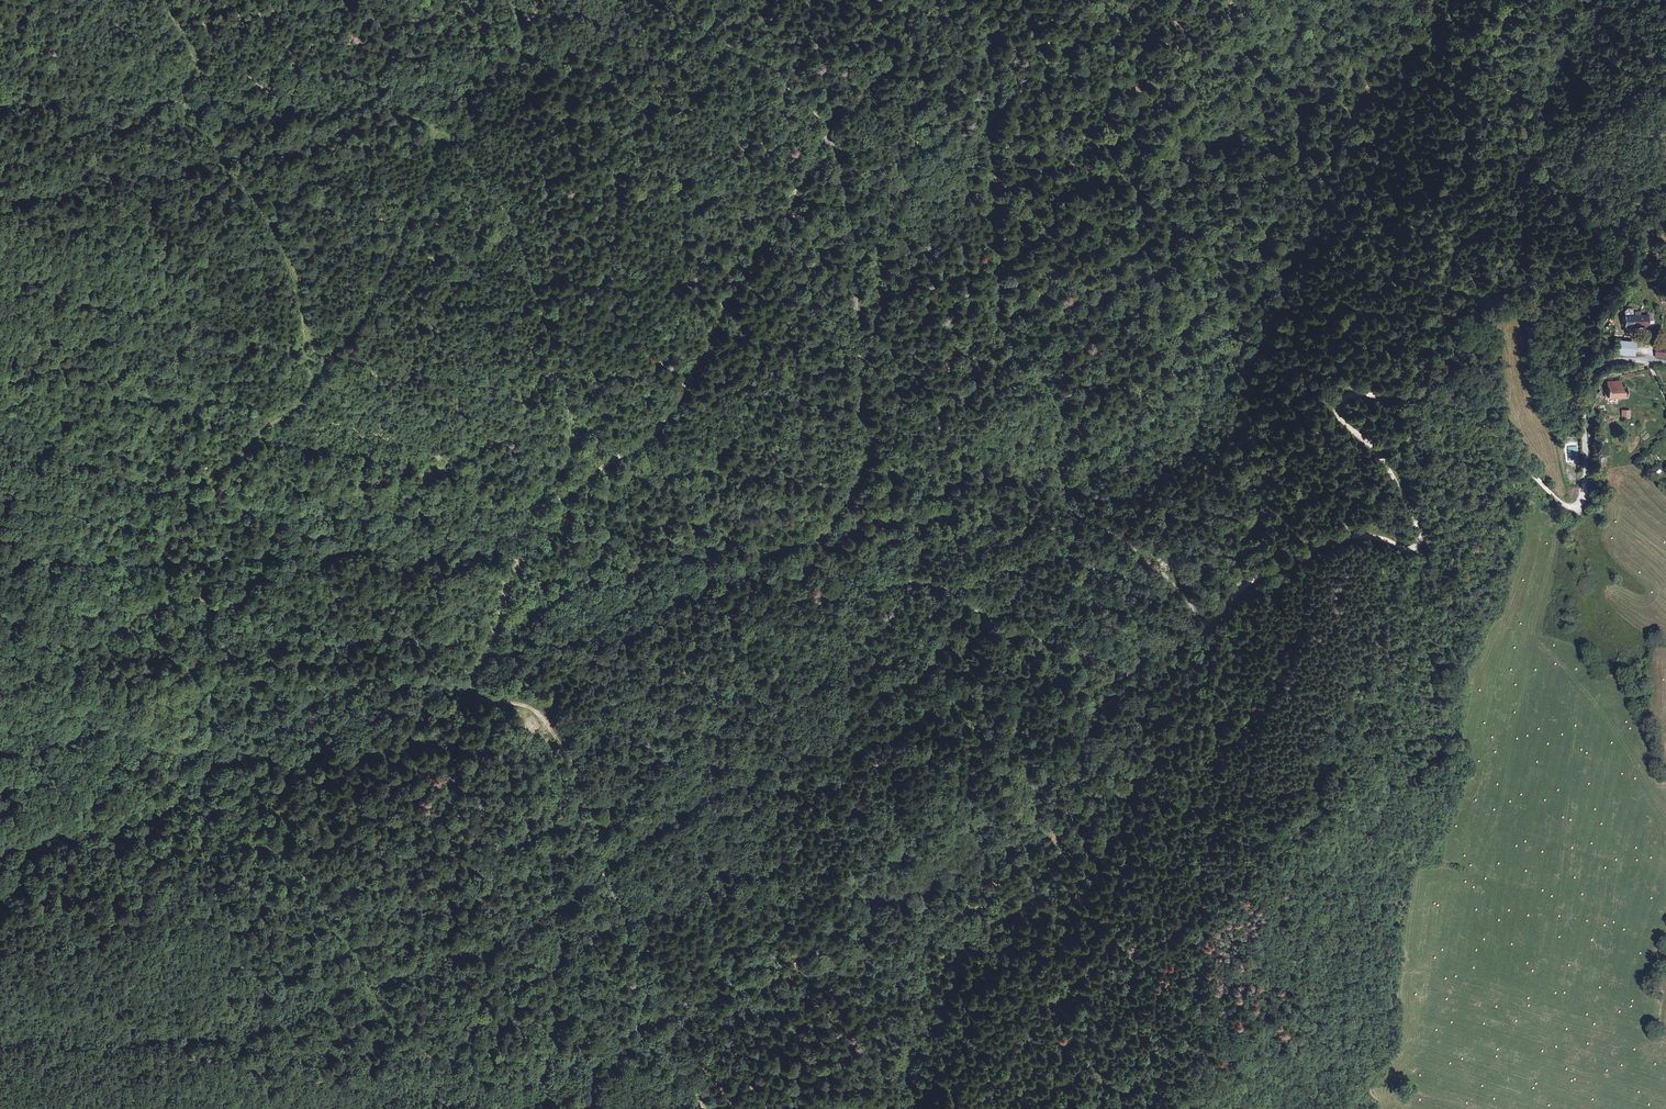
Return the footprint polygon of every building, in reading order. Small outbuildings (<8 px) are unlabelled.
[(1633,306),(1629,306),(1629,309),(1618,309),(1618,321),(1642,321),(1642,320),(1646,320),(1646,312),(1642,312),(1641,310),(1634,310),(1633,306)] [(1628,336),(1611,335),(1610,347),(1627,349),(1628,336)] [(1657,348),(1656,356),(1665,358),(1665,349),(1657,348)] [(1604,381),(1603,397),(1622,396),(1622,387),(1616,386),(1616,380),(1604,381)] [(1620,409),(1620,417),(1629,417),(1629,409),(1620,409)] [(1569,499),(1577,500),(1578,489),(1570,489),(1569,499)]
